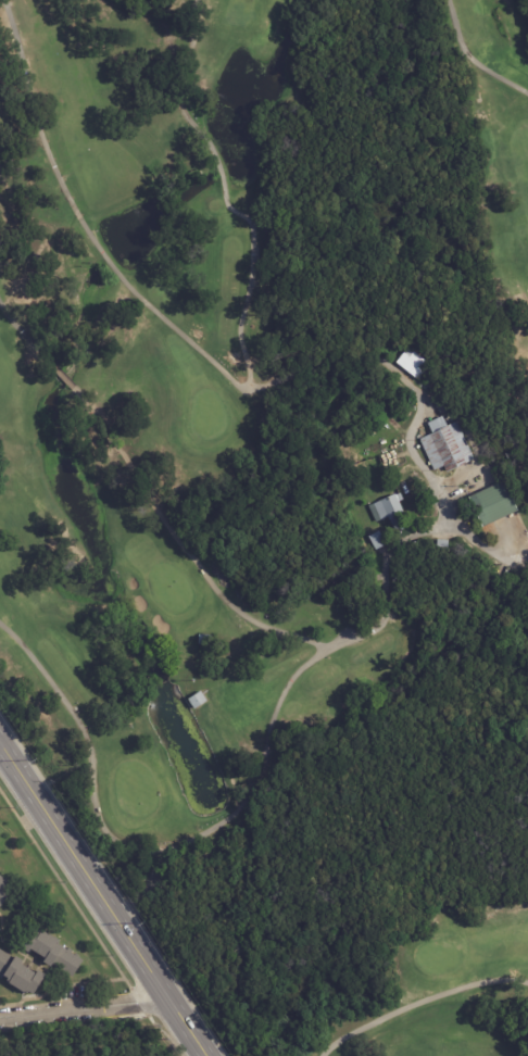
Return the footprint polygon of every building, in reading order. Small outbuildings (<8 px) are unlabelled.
[(418,378),(399,362),(416,339),(438,356),(419,379),(418,378)] [(447,425),(442,414),(427,422),(431,432),(418,438),(433,469),(444,464),(447,472),(473,461),(456,422),(447,425)] [(502,480),(467,498),(481,527),(516,511),(502,480)] [(373,504),(379,519),(387,516),(394,530),(407,524),(394,494),(373,504)] [(370,536),(380,530),(388,544),(378,550),(370,536)] [(200,634),(215,636),(215,645),(199,644),(200,634)] [(196,711),(189,700),(201,692),(208,703),(196,711)] [(2,908),(0,907),(0,875),(9,881),(8,882),(15,887),(2,908)] [(45,964),(48,959),(33,950),(30,954),(23,948),(37,926),(60,940),(58,943),(68,951),(70,948),(74,952),(73,954),(76,956),(77,954),(80,956),(79,957),(84,960),(73,978),(54,966),(53,968),(45,964)] [(10,979),(0,973),(0,949),(15,959),(17,956),(24,960),(25,961),(23,965),(38,975),(40,971),(48,976),(35,995),(28,991),(26,994),(10,984),(11,983),(9,981),(10,979)]
